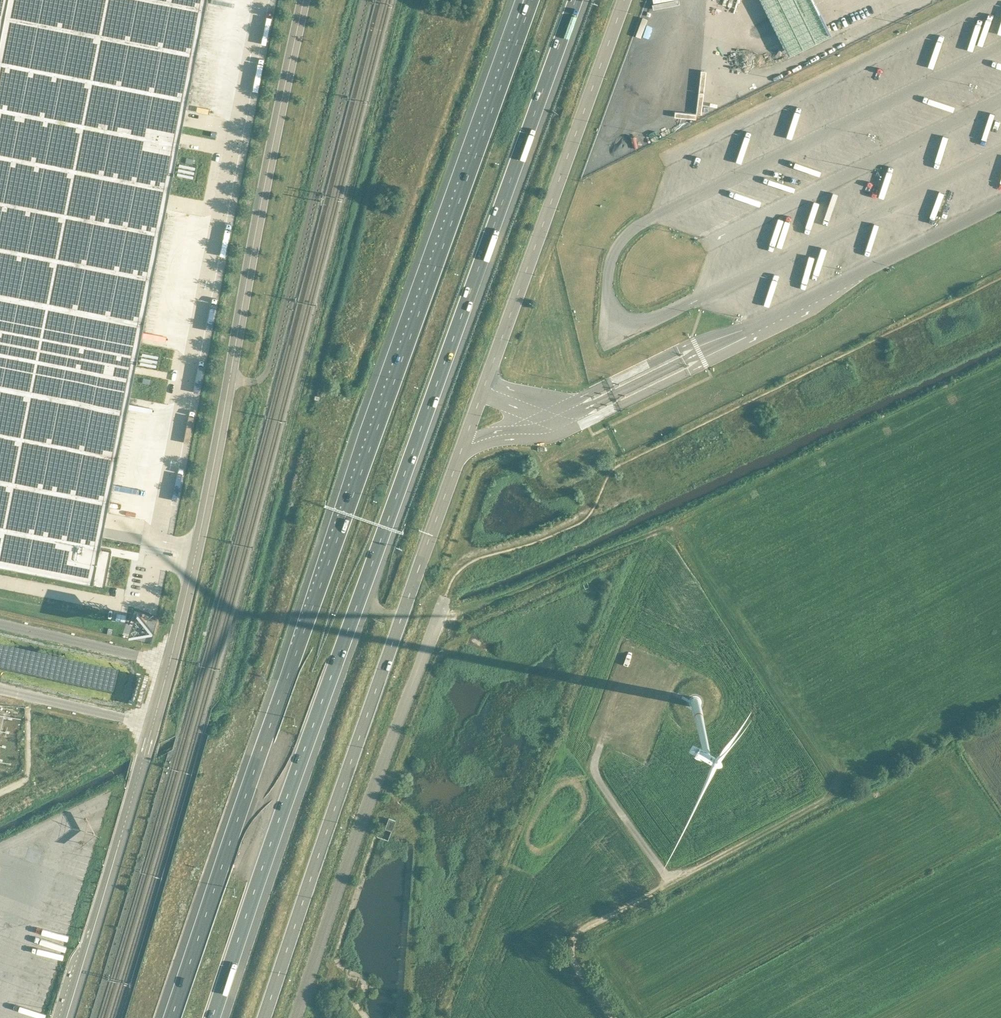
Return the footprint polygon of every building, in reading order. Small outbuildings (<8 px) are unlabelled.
[(73,578),(104,584),(110,556),(110,555),(99,553),(101,545),(207,0),(0,0),(0,563),(73,578)] [(786,59),(830,38),(812,0),(757,0),(786,59)] [(723,272),(731,246),(725,244),(717,270),(723,272)] [(563,374),(589,366),(587,360),(561,369),(563,374)] [(117,613),(115,621),(125,623),(127,615),(117,613)] [(389,818),(385,829),(392,831),(396,820),(389,818)]
